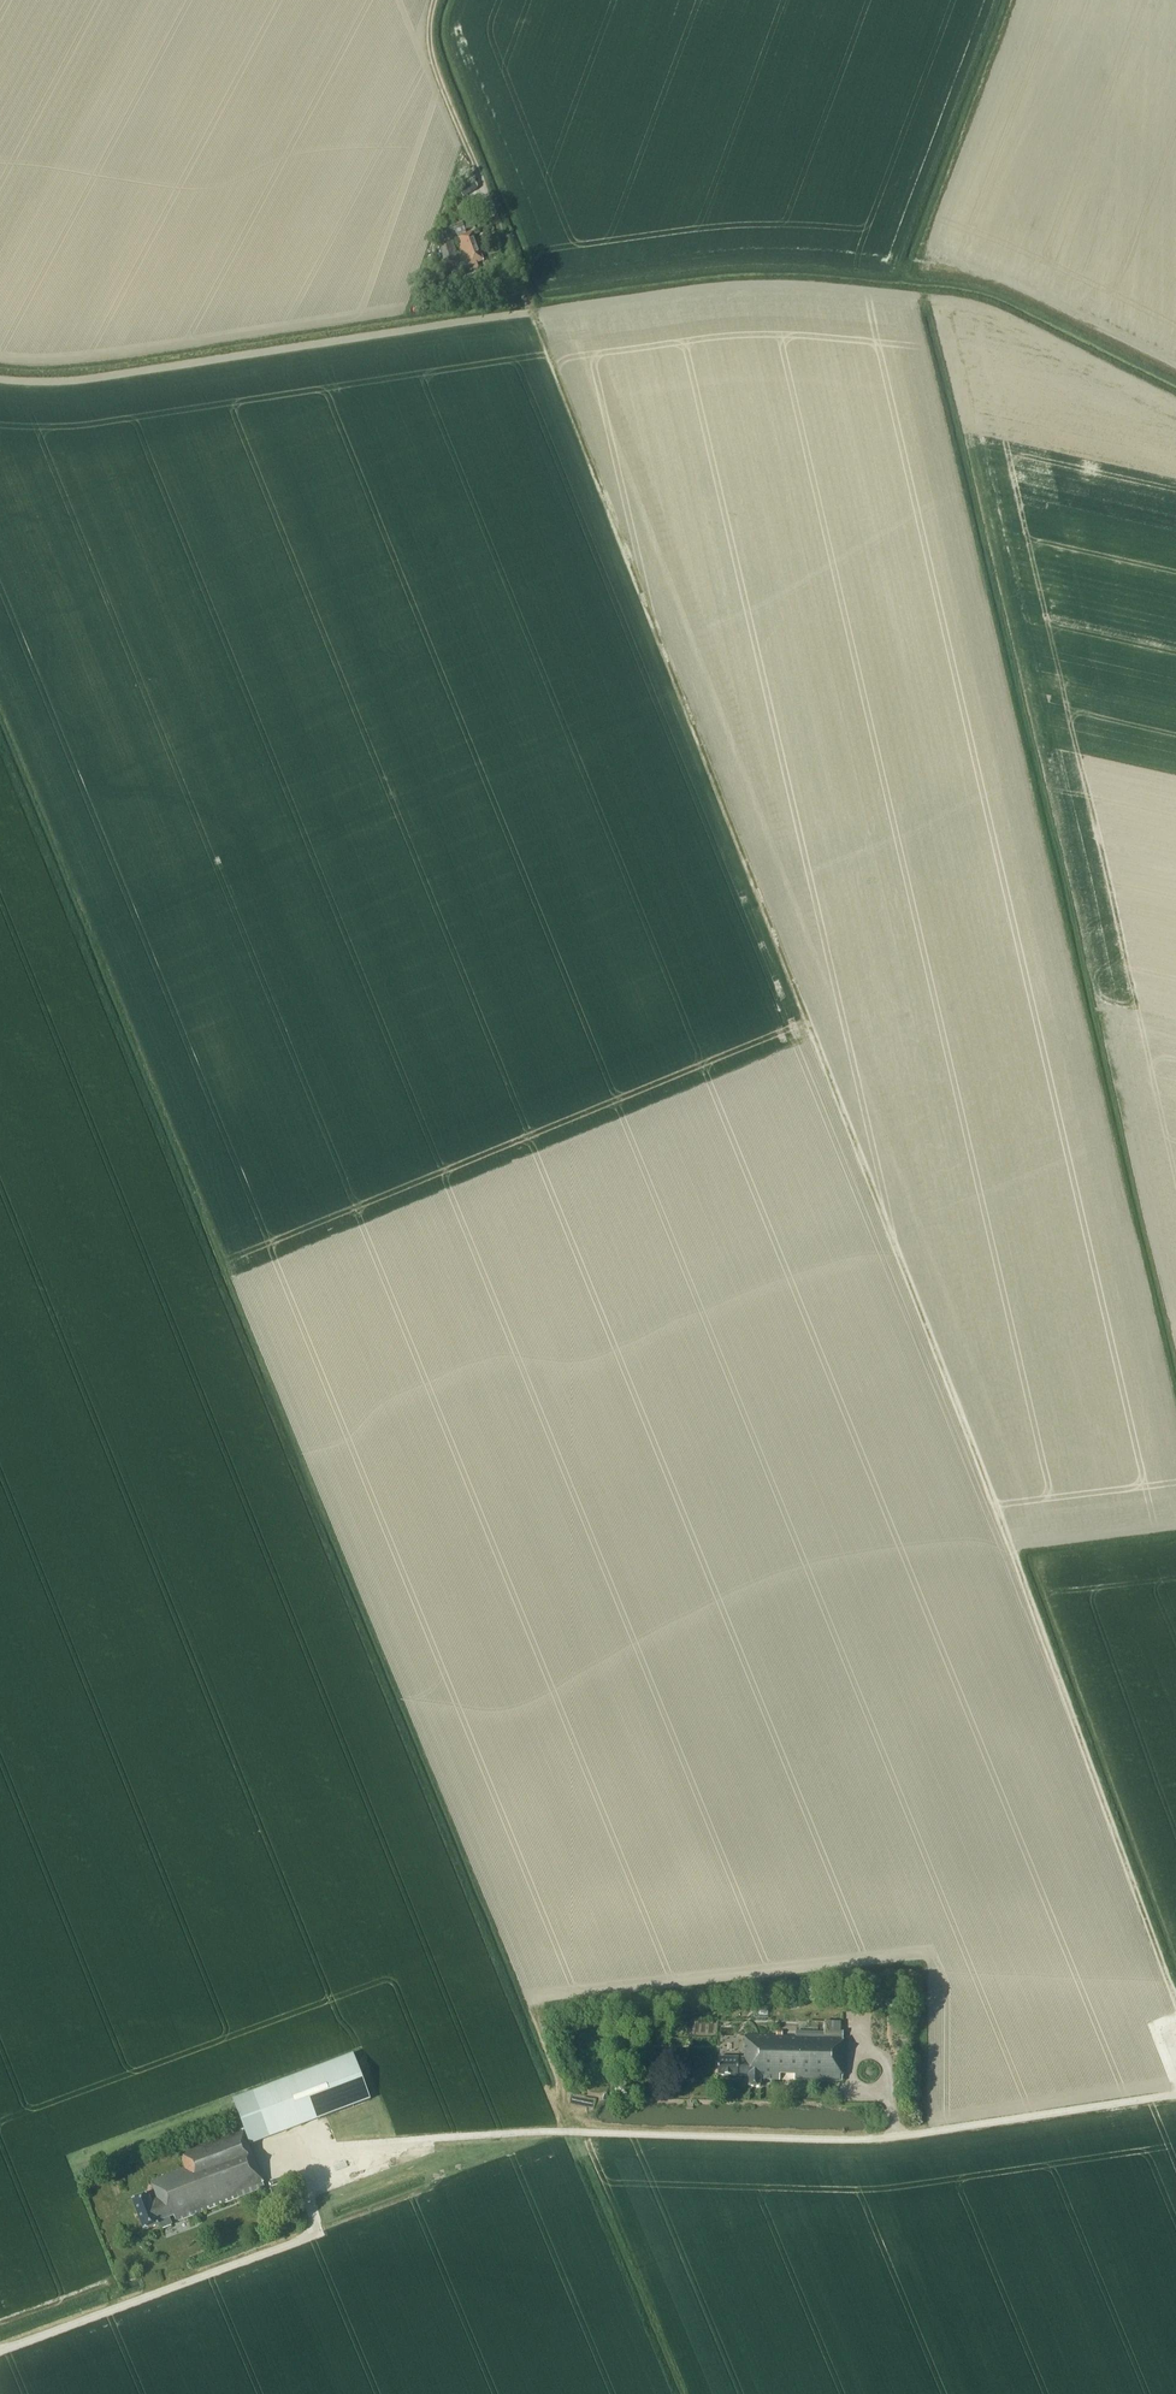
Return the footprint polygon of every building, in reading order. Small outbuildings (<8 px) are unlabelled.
[(457,234),(459,237),(456,238),(461,253),(464,252),(469,266),(466,267),(468,272),(478,268),(476,263),(483,261),(480,252),(483,249),(480,241),(475,241),(472,232),(466,234),(465,231),(469,229),(465,218),(468,217),(463,204),(456,206),(461,219),(447,225),(452,236),(457,234)] [(459,270),(453,242),(439,245),(446,273),(459,270)] [(843,2079),(843,2038),(796,2037),(745,2036),(744,2058),(718,2058),(718,2075),(749,2076),(749,2086),(761,2086),(761,2077),(843,2079)] [(354,2054),(252,2092),(269,2139),(371,2100),(354,2054)] [(176,2221),(265,2187),(241,2126),(178,2151),(185,2167),(150,2180),(157,2199),(151,2202),(148,2194),(132,2200),(143,2230),(144,2230),(145,2230),(160,2224),(161,2228),(171,2225),(169,2218),(174,2216),(176,2221)] [(271,2207),(289,2200),(283,2185),(266,2192),(271,2207)]
